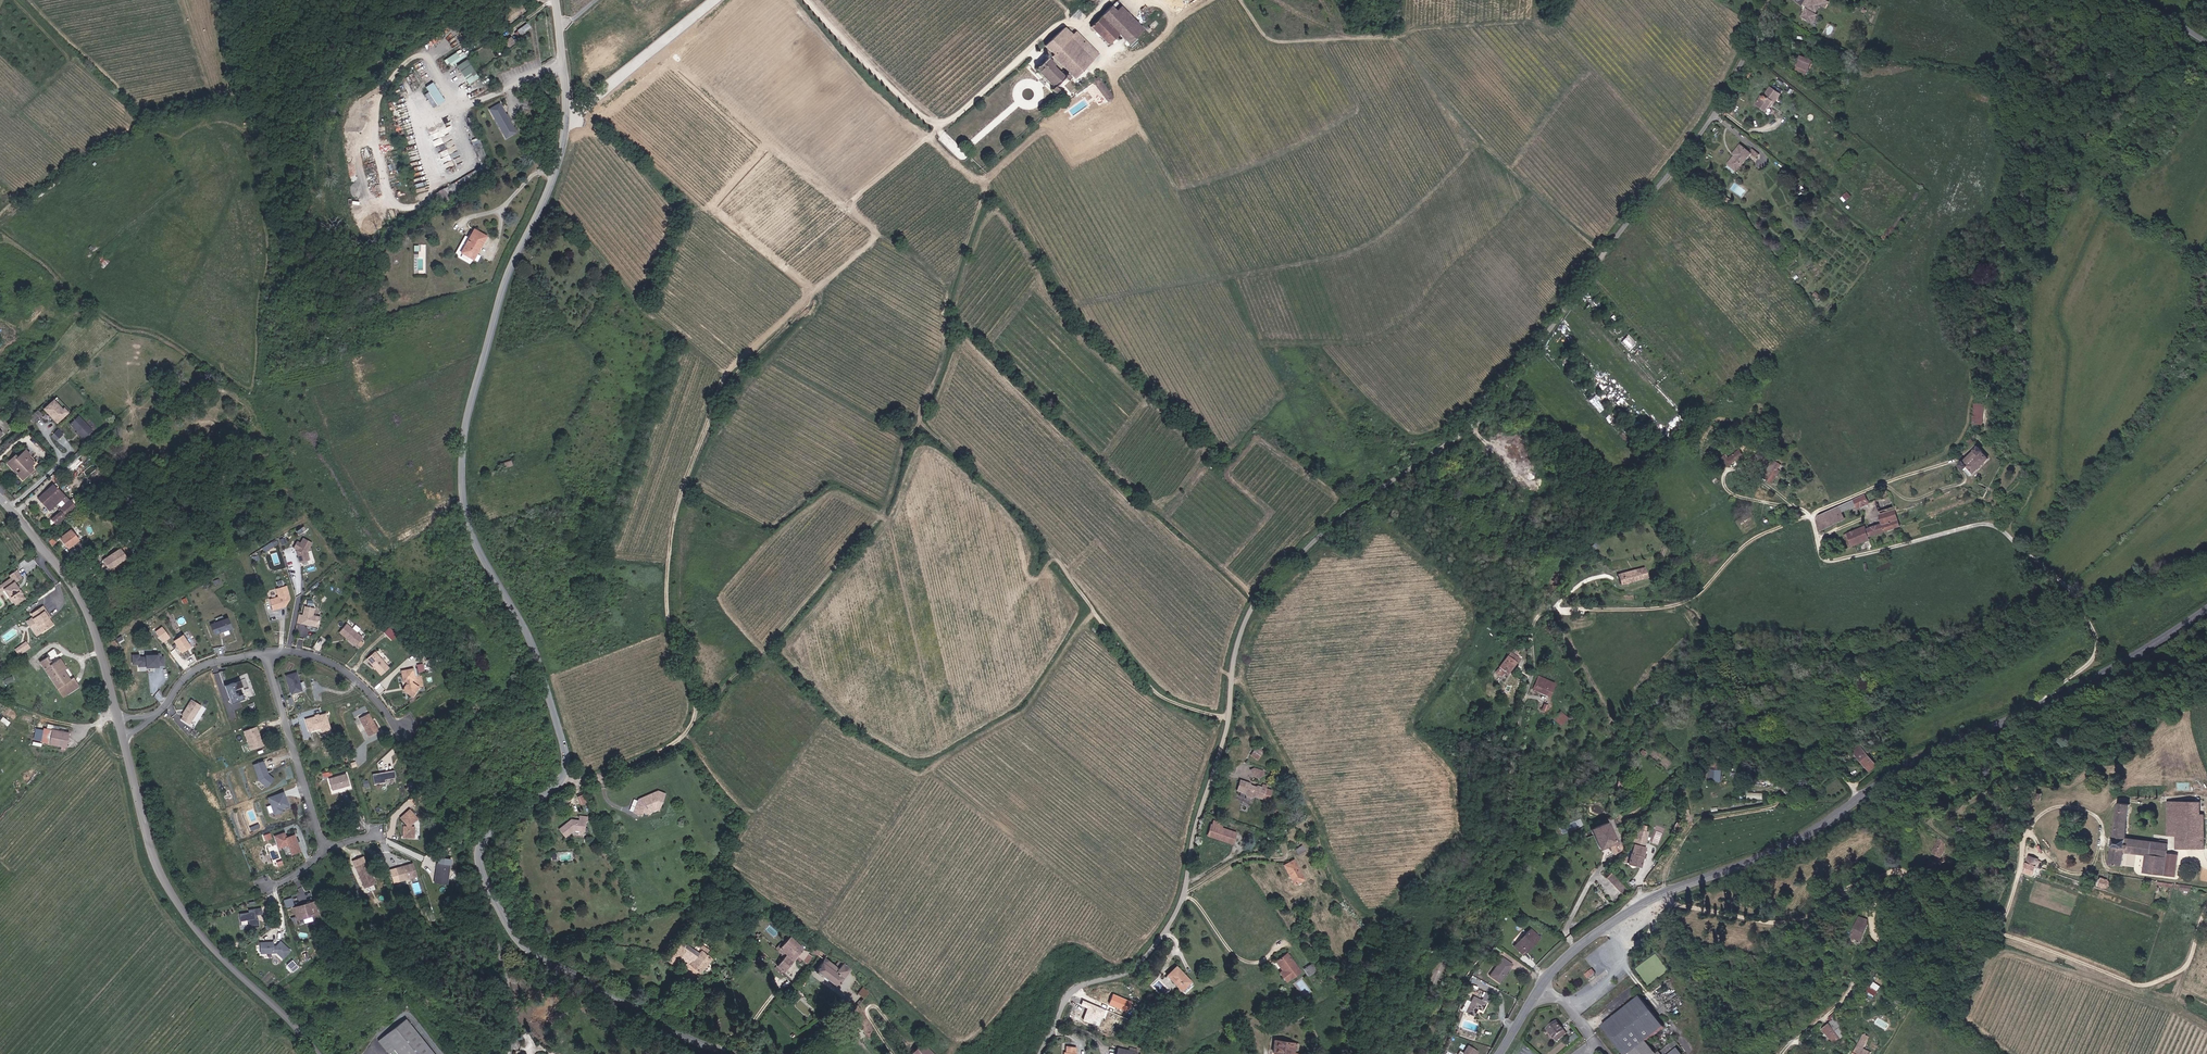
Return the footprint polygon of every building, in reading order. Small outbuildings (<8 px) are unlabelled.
[(1823,4),(1827,7),(1830,2),(1827,0),(1809,0),(1806,4),(1812,8),(1811,10),(1808,9),(1804,16),(1815,22),(1819,15),(1815,12),(1816,10),(1819,11),(1823,4)] [(1145,30),(1121,6),(1116,11),(1111,6),(1091,26),(1109,45),(1120,34),(1130,44),(1145,30)] [(527,22),(515,33),(519,37),(531,26),(527,22)] [(1052,56),(1076,78),(1100,53),(1076,30),(1072,34),(1065,27),(1047,46),(1055,53),(1052,56)] [(512,36),(504,42),(509,47),(516,41),(512,36)] [(449,62),(452,66),(467,56),(464,51),(459,54),(457,51),(444,60),(447,64),(449,62)] [(1035,67),(1035,69),(1053,86),(1051,89),(1055,92),(1058,89),(1056,87),(1065,78),(1067,80),(1070,77),(1066,73),(1063,75),(1053,66),(1056,63),(1048,55),(1047,55),(1046,55),(1045,55),(1045,56),(1045,57),(1046,59),(1043,61),(1042,60),(1040,62),(1041,64),(1039,66),(1038,66),(1037,66),(1036,66),(1035,67)] [(1815,60),(1802,55),(1798,66),(1799,66),(1797,70),(1809,75),(1815,60)] [(457,65),(469,83),(479,77),(468,59),(457,65)] [(1113,96),(1099,76),(1094,80),(1108,100),(1113,96)] [(429,91),(425,93),(434,107),(445,101),(433,81),(425,86),(429,91)] [(1767,110),(1771,106),(1774,101),(1776,103),(1782,94),(1772,87),(1765,97),(1763,95),(1757,103),(1767,110)] [(489,107),(505,139),(517,133),(502,102),(489,107)] [(1737,155),(1730,163),(1739,171),(1753,153),(1758,156),(1760,153),(1752,147),(1750,150),(1742,144),(1735,153),(1737,155)] [(462,253),(472,258),(478,248),(480,249),(487,237),(475,230),(462,253)] [(425,256),(425,244),(414,244),(414,253),(419,253),(419,256),(425,256)] [(478,248),(472,258),(475,260),(480,249),(478,248)] [(97,261),(105,267),(109,261),(101,255),(97,261)] [(1819,290),(1815,294),(1821,299),(1824,295),(1819,290)] [(1628,334),(1620,342),(1628,350),(1636,343),(1628,334)] [(44,408),(57,423),(70,412),(65,406),(63,408),(55,398),(44,408)] [(1987,404),(1977,403),(1975,422),(1985,423),(1987,404)] [(34,426),(43,417),(39,413),(30,421),(34,426)] [(94,433),(80,418),(72,426),(86,441),(94,433)] [(64,437),(59,432),(56,436),(60,441),(64,437)] [(1985,451),(1986,451),(1981,446),(1962,464),(1967,469),(1973,475),(1992,458),(1985,451)] [(1740,447),(1725,458),(1730,466),(1746,455),(1740,447)] [(28,471),(34,464),(28,458),(30,455),(26,450),(17,459),(15,457),(8,464),(15,471),(19,467),(22,471),(18,475),(24,481),(31,474),(28,471)] [(70,472),(81,461),(77,458),(66,468),(70,472)] [(1783,465),(1776,460),(1770,469),(1775,473),(1770,480),(1775,483),(1783,471),(1780,469),(1783,465)] [(53,485),(38,498),(49,510),(64,496),(53,485)] [(1855,499),(1858,506),(1860,509),(1871,503),(1867,494),(1855,499)] [(1881,511),(1896,506),(1892,495),(1877,500),(1881,511)] [(1819,519),(1822,530),(1847,519),(1843,512),(1858,506),(1855,499),(1821,514),(1819,519)] [(70,500),(60,509),(67,515),(76,507),(70,500)] [(1871,537),(1903,525),(1897,510),(1896,508),(1881,514),(1885,523),(1868,529),(1867,526),(1846,534),(1851,547),(1872,539),(1871,537)] [(65,517),(60,511),(50,519),(55,524),(65,517)] [(60,539),(67,547),(73,542),(74,544),(79,540),(70,530),(60,539)] [(293,548),(299,551),(295,558),(302,562),(304,558),(305,559),(314,543),(303,537),(300,542),(298,540),(293,548)] [(108,569),(128,559),(122,548),(102,558),(108,569)] [(1621,583),(1648,576),(1645,566),(1618,573),(1621,583)] [(16,583),(22,578),(17,571),(10,576),(12,578),(0,586),(0,592),(4,590),(12,601),(13,601),(16,605),(25,598),(22,594),(23,593),(16,583)] [(280,602),(285,593),(281,581),(271,584),(274,592),(264,595),(268,605),(280,602)] [(32,614),(34,617),(28,622),(38,636),(54,625),(45,612),(47,611),(44,606),(32,614)] [(315,615),(316,608),(304,606),(301,623),(319,626),(320,616),(315,615)] [(211,622),(214,634),(233,629),(229,617),(211,622)] [(364,638),(348,624),(341,632),(357,646),(364,638)] [(163,626),(156,630),(163,642),(170,637),(163,626)] [(174,640),(182,653),(192,646),(184,634),(174,640)] [(26,640),(15,649),(19,655),(31,647),(26,640)] [(384,663),(370,647),(362,654),(376,670),(384,663)] [(158,661),(158,653),(152,653),(152,651),(141,652),(141,653),(134,654),(134,652),(127,652),(128,660),(134,660),(134,662),(141,662),(141,663),(145,663),(145,662),(149,662),(150,663),(153,663),(153,661),(158,661)] [(1518,657),(1510,652),(1496,672),(1502,676),(1504,673),(1507,674),(1518,657)] [(63,697),(79,688),(74,679),(70,682),(64,671),(67,669),(62,659),(60,658),(53,663),(49,657),(41,661),(63,697)] [(411,674),(409,663),(397,665),(399,676),(402,676),(403,678),(398,684),(408,691),(415,681),(408,677),(408,675),(411,674)] [(291,694),(303,690),(297,671),(286,674),(291,694)] [(1556,682),(1540,676),(1534,690),(1550,696),(1556,682)] [(231,703),(245,699),(243,694),(237,696),(235,688),(243,686),(241,680),(225,684),(231,703)] [(185,720),(196,701),(187,695),(181,705),(182,706),(181,708),(180,707),(177,711),(178,712),(176,715),(185,720)] [(949,698),(950,697),(947,696),(944,702),(949,705),(952,700),(949,698)] [(374,725),(364,708),(355,713),(364,730),(374,725)] [(327,712),(305,717),(308,731),(321,728),(322,733),(332,731),(327,712)] [(1555,719),(1562,725),(1568,718),(1561,712),(1555,719)] [(258,726),(244,730),(249,750),(263,746),(258,726)] [(69,732),(44,727),(41,741),(66,746),(69,732)] [(1862,745),(1855,750),(1870,770),(1877,765),(1869,754),(1873,750),(1870,746),(1866,749),(1862,745)] [(1265,751),(1257,746),(1252,755),(1260,760),(1265,751)] [(1817,755),(1810,760),(1817,768),(1823,764),(1817,755)] [(265,760),(254,763),(261,786),(273,783),(265,760)] [(1262,765),(1251,770),(1256,779),(1266,774),(1262,765)] [(1714,768),(1713,781),(1722,782),(1723,769),(1714,768)] [(384,780),(394,777),(393,770),(372,774),(374,784),(384,782),(384,780)] [(343,791),(352,788),(347,772),(329,778),(333,790),(342,788),(343,791)] [(1265,798),(1270,784),(1266,783),(1264,786),(1261,785),(1258,787),(1252,786),(1251,782),(1241,779),(1237,791),(1249,794),(1249,798),(1253,800),(1257,796),(1265,798)] [(658,790),(639,799),(634,814),(642,817),(643,812),(647,814),(648,811),(657,806),(660,808),(665,794),(658,790)] [(275,815),(284,811),(283,808),(290,806),(284,791),(268,797),(275,815)] [(2196,802),(2169,802),(2169,837),(2178,838),(2178,848),(2205,848),(2205,813),(2196,813),(2196,802)] [(408,819),(416,812),(408,803),(399,811),(405,819),(405,821),(401,821),(401,832),(412,833),(412,822),(408,821),(408,819)] [(2165,874),(2168,855),(2170,842),(2163,841),(2163,843),(2129,839),(2131,822),(2133,805),(2120,804),(2112,866),(2126,868),(2128,852),(2150,855),(2148,870),(2148,872),(2165,874)] [(588,821),(589,817),(580,815),(580,820),(572,818),(560,827),(565,836),(575,829),(585,831),(587,821),(588,821)] [(1884,816),(1877,820),(1883,830),(1890,825),(1884,816)] [(1232,845),(1236,833),(1221,828),(1222,824),(1213,821),(1207,837),(1232,845)] [(1615,838),(1607,821),(1595,827),(1596,829),(1593,830),(1593,831),(1595,835),(1601,849),(1609,845),(1613,853),(1622,849),(1617,837),(1615,838)] [(1641,860),(1648,833),(1638,830),(1635,841),(1630,840),(1627,851),(1632,852),(1629,864),(1641,868),(1642,860),(1641,860)] [(285,831),(274,834),(278,847),(289,844),(291,853),(301,851),(296,832),(286,835),(285,831)] [(1940,840),(1933,853),(1941,857),(1948,844),(1940,840)] [(1302,844),(1295,849),(1299,855),(1306,850),(1302,844)] [(2128,852),(2126,868),(2148,870),(2150,855),(2128,852)] [(352,860),(365,888),(376,883),(364,855),(352,860)] [(2179,856),(2168,855),(2165,874),(2177,876),(2179,856)] [(2040,859),(2031,856),(2025,873),(2035,876),(2038,867),(2048,871),(2050,867),(2043,865),(2044,862),(2039,860),(2040,859)] [(443,879),(446,859),(434,858),(431,878),(443,879)] [(1284,864),(1295,884),(1299,882),(1305,878),(1295,858),(1284,864)] [(395,867),(400,881),(418,876),(413,861),(395,867)] [(1611,872),(1606,877),(1620,892),(1625,887),(1611,872)] [(2104,878),(2101,886),(2108,888),(2110,886),(2112,881),(2104,878)] [(313,909),(309,898),(290,903),(294,915),(313,909)] [(252,914),(250,905),(245,906),(246,908),(236,910),(237,917),(245,916),(247,924),(256,922),(255,914),(252,914)] [(1861,917),(1853,935),(1864,940),(1868,929),(1870,924),(1869,914),(1861,911),(1859,916),(1861,917)] [(1541,938),(1532,929),(1519,942),(1526,949),(1533,942),(1535,944),(1541,938)] [(777,964),(784,970),(799,954),(808,963),(815,956),(804,947),(792,936),(780,949),(786,955),(777,964)] [(279,953),(286,945),(277,937),(271,942),(270,943),(269,937),(257,938),(257,948),(273,947),(279,953)] [(1519,942),(1516,945),(1526,954),(1535,944),(1533,942),(1526,949),(1519,942)] [(708,948),(704,945),(700,950),(702,951),(699,953),(697,957),(687,949),(681,945),(669,960),(675,964),(681,956),(690,963),(686,969),(693,974),(696,977),(700,971),(701,972),(712,958),(705,952),(708,948)] [(697,957),(699,953),(690,946),(687,949),(697,957)] [(716,954),(708,948),(705,952),(712,958),(716,954)] [(827,957),(828,954),(817,948),(814,954),(825,960),(818,969),(817,969),(816,970),(816,971),(817,972),(818,972),(818,971),(837,985),(837,986),(838,987),(839,987),(840,987),(841,986),(840,986),(840,985),(852,970),(846,962),(840,969),(827,957)] [(1286,981),(1300,970),(1287,953),(1277,960),(1284,969),(1279,972),(1286,981)] [(1505,957),(1491,974),(1500,982),(1514,965),(1505,957)] [(293,959),(287,965),(293,971),(299,966),(293,959)] [(1317,971),(1311,964),(1306,968),(1311,975),(1317,971)] [(1177,966),(1168,974),(1183,991),(1192,982),(1177,966)] [(1877,994),(1883,985),(1876,980),(1869,989),(1877,994)] [(859,993),(865,998),(871,992),(866,987),(859,993)] [(1475,998),(1468,1013),(1474,1016),(1478,1009),(1482,1011),(1487,1001),(1489,1003),(1492,997),(1485,993),(1481,1001),(1475,998)] [(1648,1041),(1665,1028),(1642,998),(1604,1024),(1626,1053),(1658,1053),(1648,1041)] [(873,1030),(870,1023),(858,1005),(852,1010),(858,1020),(866,1033),(873,1030)] [(405,1018),(378,1040),(390,1053),(395,1049),(399,1053),(435,1053),(405,1018)] [(1558,1042),(1568,1033),(1559,1021),(1548,1030),(1558,1042)] [(1841,1038),(1831,1024),(1824,1028),(1834,1043),(1841,1038)] [(1863,1035),(1854,1053),(1872,1053),(1873,1053),(1864,1049),(1869,1038),(1863,1035)] [(1294,1041),(1275,1040),(1274,1052),(1279,1052),(1285,1053),(1293,1053),(1293,1047),(1294,1041)] [(922,1042),(909,1053),(934,1053),(922,1042)] [(1462,1053),(1477,1053),(1479,1050),(1468,1044),(1462,1053)] [(1068,1046),(1067,1051),(1066,1051),(1065,1053),(1076,1053),(1077,1047),(1068,1046)]
